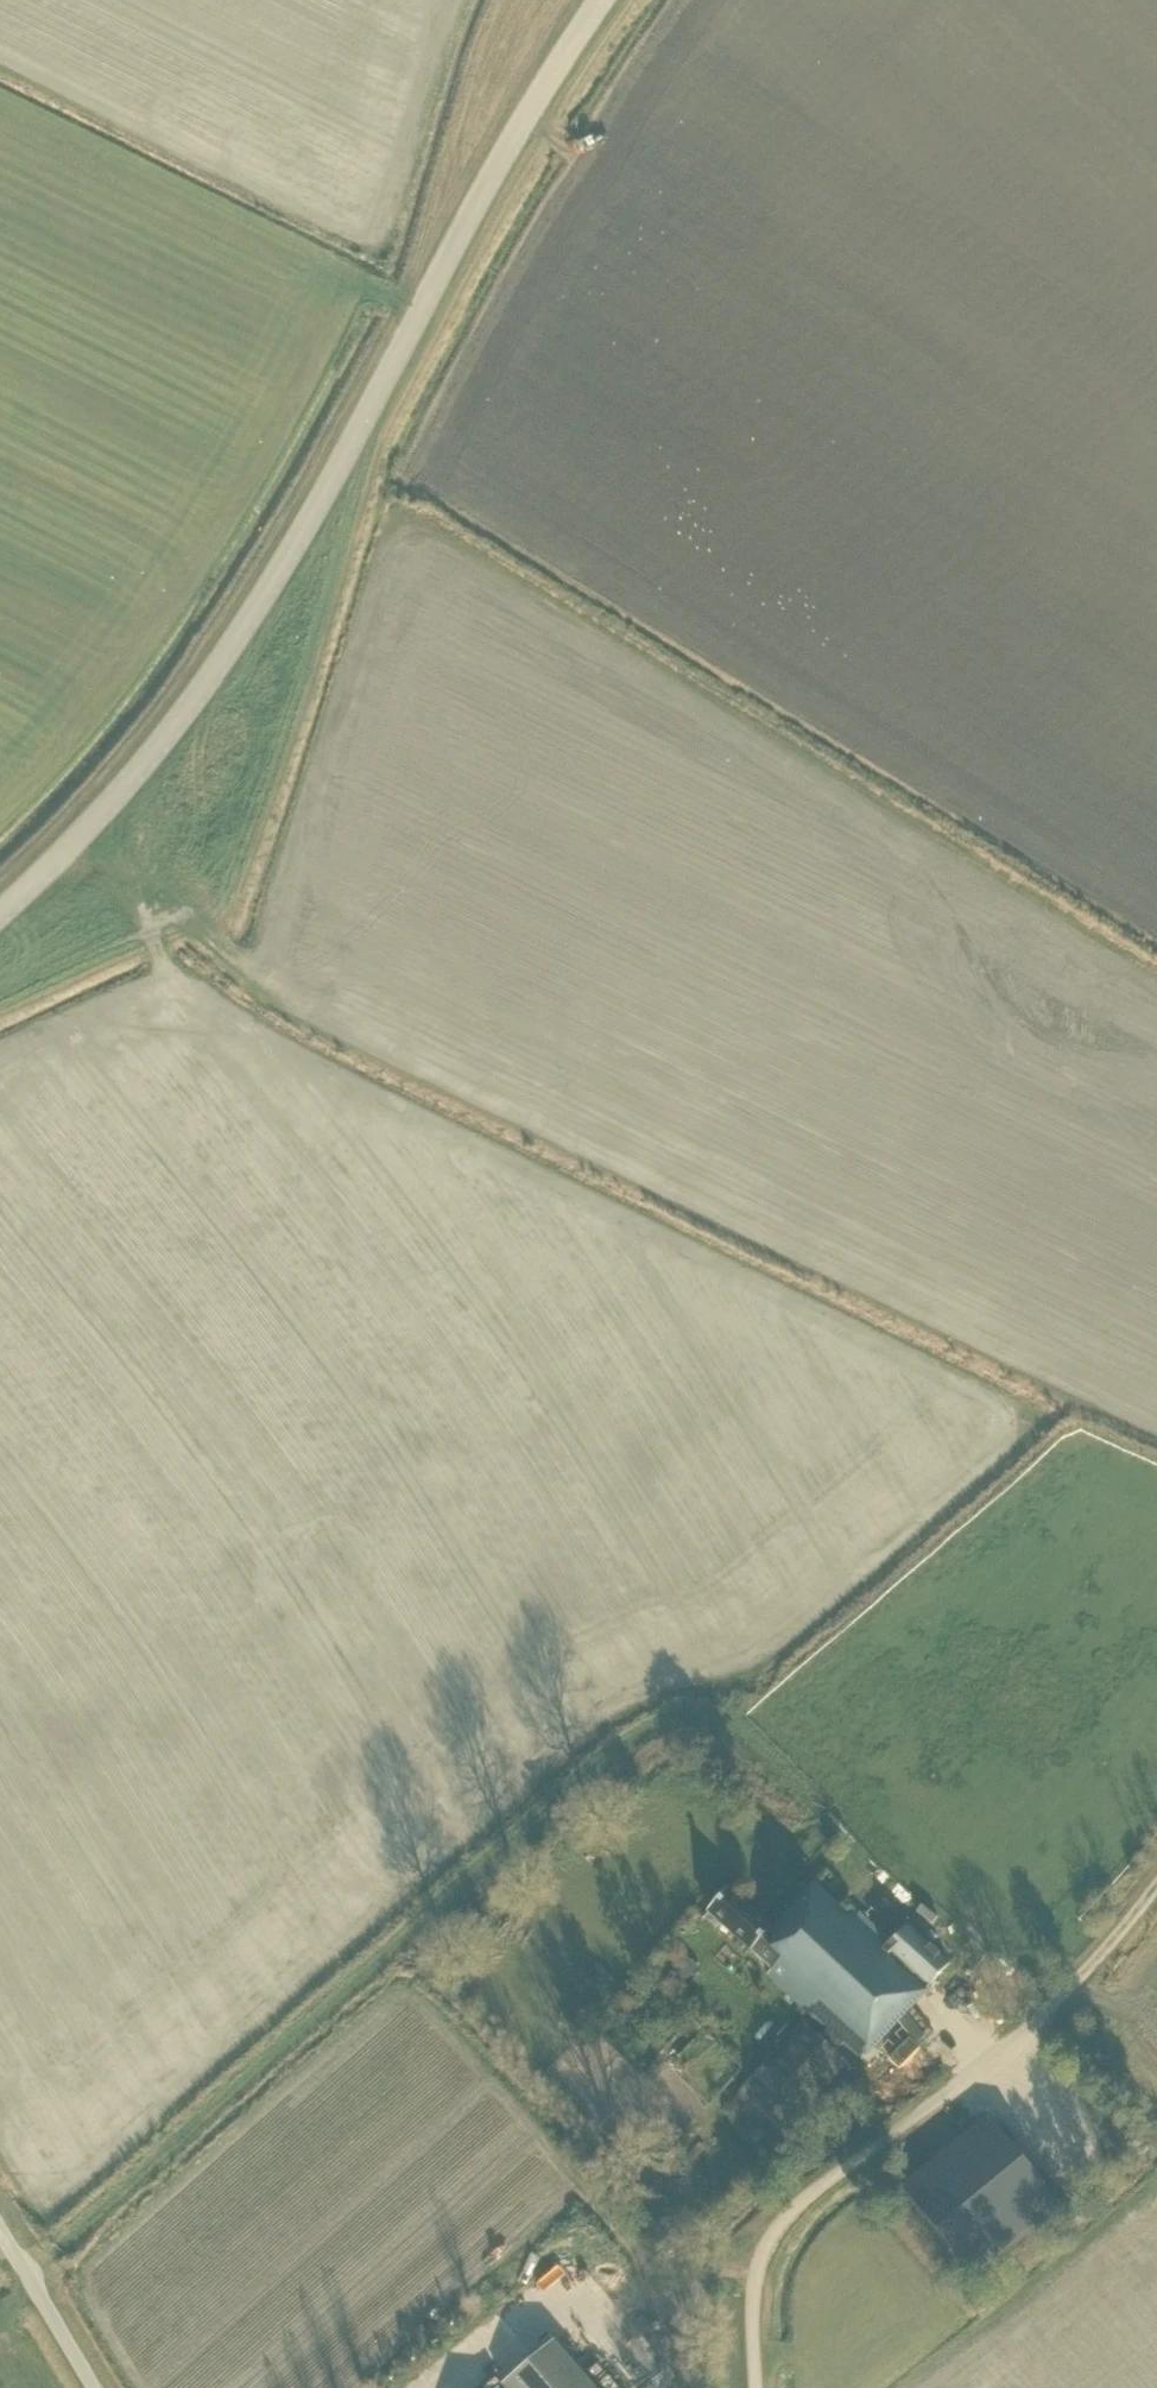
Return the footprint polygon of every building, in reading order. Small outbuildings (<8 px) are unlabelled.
[(843,2044),(863,2061),(942,1973),(950,1964),(907,1925),(888,1947),(815,1881),(773,1928),(729,1888),(708,1911),(772,1969),(767,1975),(827,2029),(820,2037),(803,2022),(739,2092),(785,2133),(848,2064),(835,2052),(843,2044)] [(685,1983),(698,1968),(681,1953),(668,1969),(685,1983)] [(901,2189),(972,2276),(1061,2203),(990,2116),(901,2189)] [(555,2341),(504,2385),(506,2387),(595,2387),(555,2341)]
